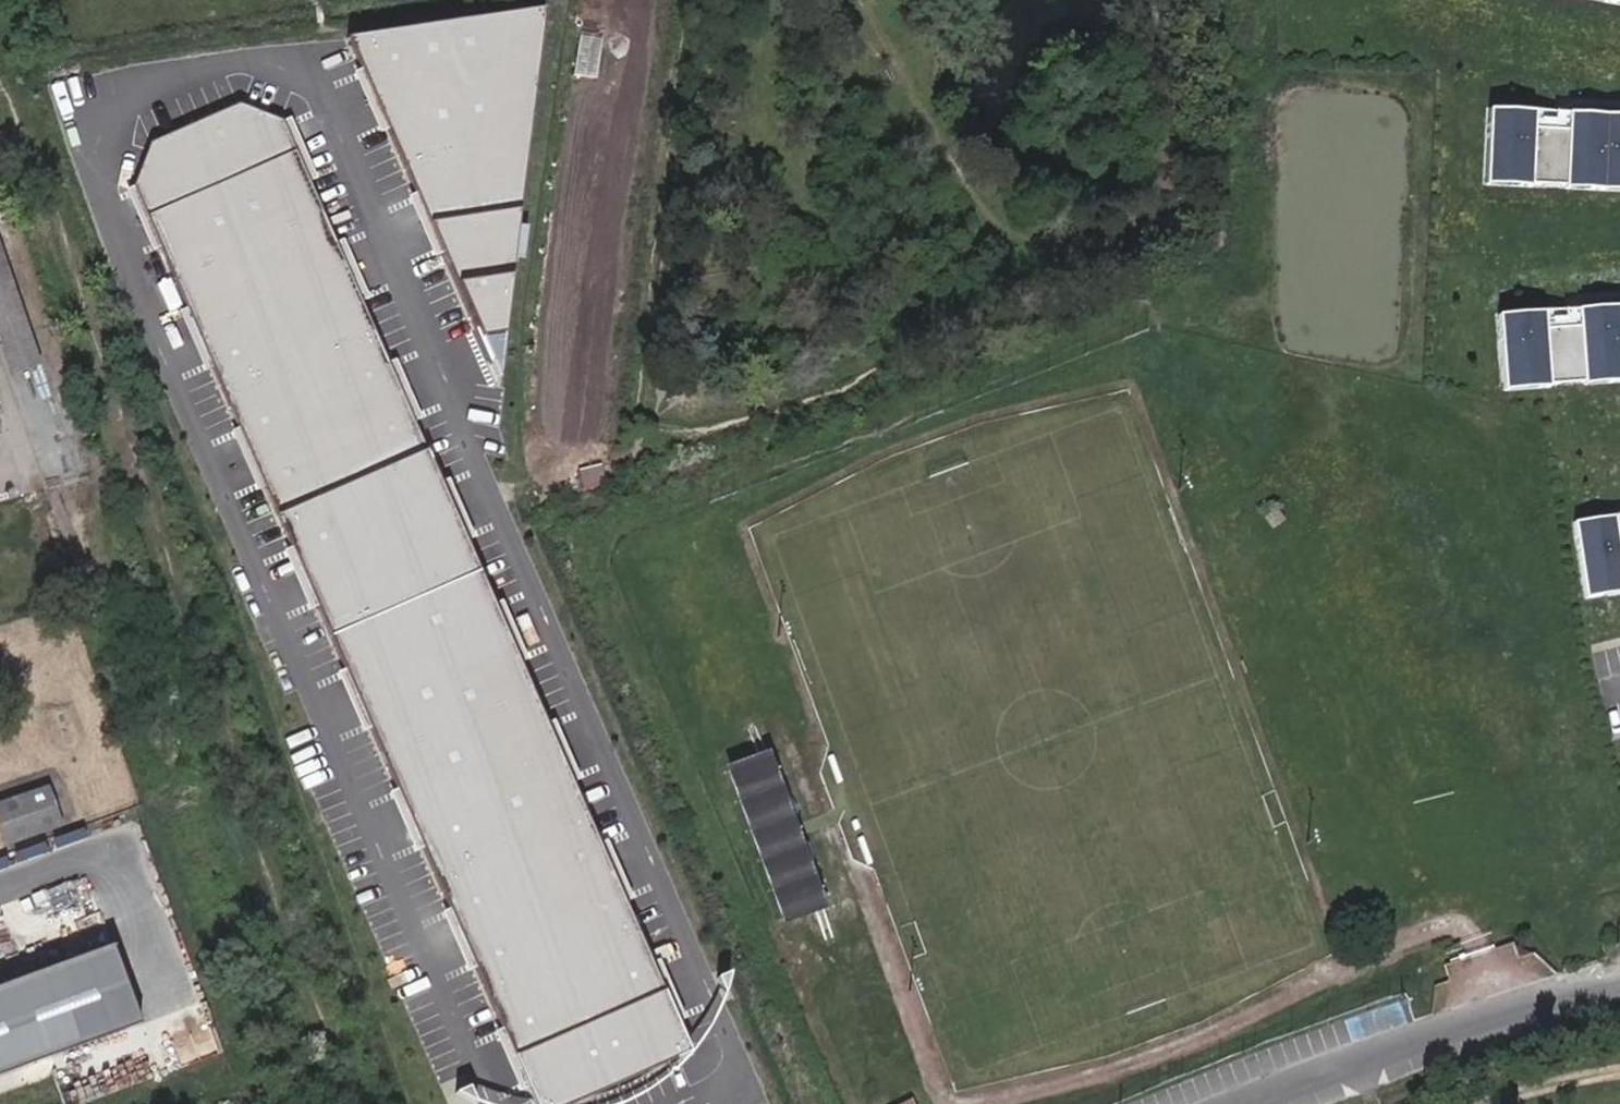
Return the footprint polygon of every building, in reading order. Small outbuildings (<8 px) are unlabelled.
[(535,7),(344,35),(490,376),(535,7)] [(1566,113),(1565,121),(1531,119),(1532,111),(1486,109),(1482,182),(1619,189),(1619,116),(1566,113)] [(1565,121),(1566,113),(1532,111),(1531,119),(1565,121)] [(287,118),(139,181),(531,1097),(679,1035),(287,118)] [(1575,309),(1575,317),(1542,319),(1541,312),(1495,315),(1501,388),(1619,379),(1619,306),(1575,309)] [(1575,317),(1575,309),(1541,312),(1542,319),(1575,317)] [(0,313),(0,378),(20,370),(0,313)] [(1616,540),(1612,516),(1572,522),(1582,589),(1619,583),(1619,539),(1616,540)] [(1619,592),(1619,583),(1582,589),(1583,598),(1619,592)] [(752,733),(763,766),(729,777),(781,930),(814,919),(823,946),(835,942),(815,885),(821,883),(810,848),(804,850),(794,822),(801,820),(789,784),(780,787),(760,730),(752,733)] [(38,827),(26,788),(0,796),(0,839),(38,827)] [(0,981),(0,1069),(129,1023),(101,945),(0,981)]
